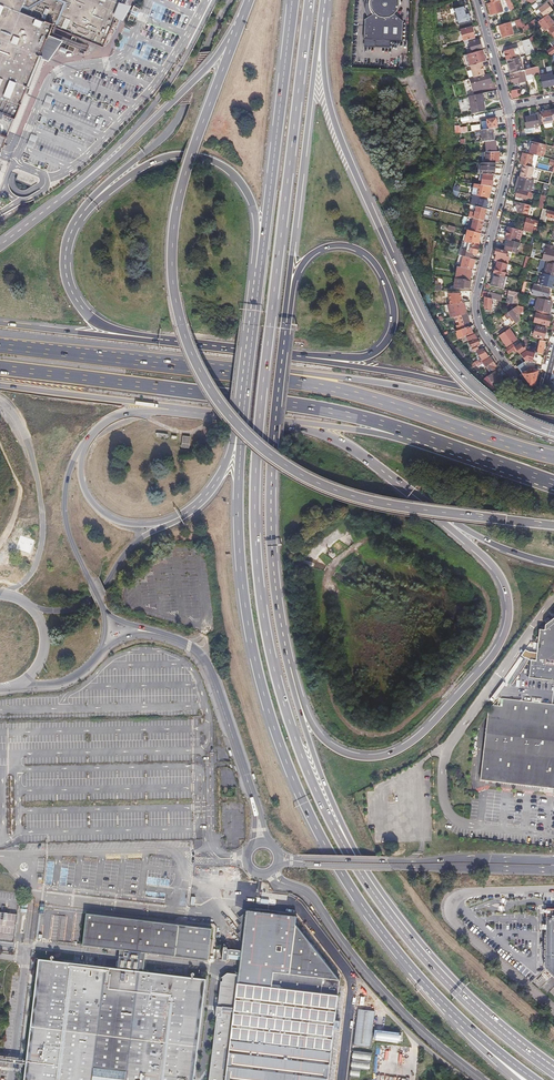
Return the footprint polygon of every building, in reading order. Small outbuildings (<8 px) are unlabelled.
[(2,118),(4,116),(12,119),(18,105),(16,105),(44,30),(46,23),(103,46),(121,3),(123,0),(0,0),(0,117),(2,118)] [(370,2),(370,6),(371,10),(372,17),(365,19),(363,39),(401,41),(402,22),(394,16),(398,4),(397,1),(397,0),(371,0),(370,2)] [(495,1),(492,2),(487,4),(490,15),(502,12),(499,0),(498,0),(495,1)] [(511,0),(506,0),(511,9),(515,8),(511,0)] [(547,16),(553,11),(547,3),(543,6),(541,8),(536,12),(538,14),(540,12),(544,18),(547,16)] [(127,19),(133,21),(138,8),(132,6),(127,19)] [(469,13),(466,14),(464,6),(453,9),(457,25),(471,21),(469,13)] [(547,16),(544,18),(539,22),(545,32),(548,29),(553,25),(553,22),(550,17),(549,18),(547,16)] [(523,26),(520,20),(514,22),(516,30),(523,26)] [(526,32),(537,23),(535,21),(524,29),(526,32)] [(513,35),(510,23),(499,26),(503,38),(513,35)] [(471,27),(460,29),(464,42),(468,40),(475,39),(471,27)] [(534,35),(529,39),(531,43),(537,38),(534,35)] [(468,40),(472,53),(482,50),(478,38),(475,39),(468,40)] [(536,53),(531,43),(529,39),(522,41),(526,56),(536,53)] [(520,57),(518,48),(505,52),(506,56),(505,56),(506,61),(507,61),(520,57)] [(482,50),(472,53),(472,55),(467,56),(470,66),(477,64),(482,62),(485,61),(482,50)] [(523,71),(522,66),(520,57),(507,61),(511,74),(523,71)] [(470,67),(473,78),(478,76),(484,74),(483,69),(482,67),(483,66),(482,62),(477,64),(470,66),(470,67)] [(539,72),(538,66),(525,70),(527,81),(527,85),(533,83),(532,75),(535,75),(534,73),(539,72)] [(551,68),(547,68),(548,75),(540,77),(542,88),(553,86),(553,84),(552,75),(551,68)] [(523,71),(511,74),(509,75),(511,82),(513,82),(513,84),(519,82),(519,83),(524,82),(524,81),(527,81),(525,70),(523,71)] [(473,78),(470,79),(473,90),(481,88),(482,89),(481,86),(490,84),(492,83),(489,74),(479,77),(478,76),(473,78)] [(469,79),(465,80),(467,88),(471,87),(472,91),(473,90),(470,79),(469,79)] [(470,109),(471,114),(486,111),(485,106),(483,94),(468,97),(470,109)] [(46,96),(42,108),(48,110),(52,98),(46,96)] [(545,108),(540,109),(542,117),(547,116),(548,115),(548,111),(546,111),(545,108)] [(540,113),(540,112),(536,113),(536,115),(524,118),(526,126),(543,125),(540,113)] [(488,129),(491,129),(497,128),(496,118),(487,119),(488,129)] [(480,130),(482,142),(485,141),(493,141),(491,129),(488,129),(480,130)] [(485,141),(486,152),(488,151),(496,151),(495,141),(493,141),(485,141)] [(529,154),(543,157),(546,145),(539,144),(533,142),(529,154)] [(487,163),(495,163),(498,163),(499,151),(488,152),(487,163)] [(523,153),(520,164),(523,165),(530,166),(532,161),(531,161),(532,155),(523,153)] [(480,174),(483,174),(493,175),(494,175),(495,163),(487,163),(483,163),(481,163),(480,174)] [(530,180),(534,167),(530,166),(523,165),(524,166),(523,169),(522,169),(520,177),(523,178),(530,180)] [(29,185),(32,176),(19,171),(16,180),(29,185)] [(481,185),(491,186),(493,175),(483,174),(481,185)] [(530,192),(533,180),(530,180),(523,178),(520,177),(516,189),(517,189),(530,192)] [(478,185),(474,184),(472,194),(482,197),(488,198),(491,186),(481,185),(478,185)] [(530,192),(517,189),(516,189),(515,188),(514,192),(516,192),(515,199),(522,201),(523,199),(526,200),(526,197),(531,198),(533,193),(530,192)] [(537,207),(543,208),(546,197),(540,195),(537,207)] [(486,209),(489,209),(491,201),(486,200),(480,198),(479,201),(478,207),(486,209)] [(530,205),(515,201),(512,210),(528,214),(530,205)] [(476,206),(473,218),(483,221),(486,209),(478,207),(476,206)] [(539,221),(545,222),(547,217),(553,219),(553,211),(543,208),(539,221)] [(483,221),(473,218),(470,230),(473,231),(480,233),(483,221)] [(525,225),(524,231),(532,233),(534,225),(537,226),(538,222),(533,220),(527,218),(526,223),(524,222),(523,224),(525,225)] [(504,239),(508,240),(515,242),(518,229),(515,229),(508,227),(504,239)] [(470,243),(477,245),(480,233),(473,231),(470,230),(467,230),(464,242),(468,243),(470,243)] [(517,254),(520,243),(515,242),(508,240),(506,246),(505,246),(504,250),(517,254)] [(461,241),(458,255),(459,255),(470,258),(471,252),(473,253),(477,254),(478,246),(468,244),(468,243),(464,242),(461,241)] [(542,260),(547,262),(553,263),(553,259),(553,246),(547,244),(542,260)] [(496,254),(495,261),(496,261),(497,262),(499,262),(506,264),(507,264),(509,257),(505,256),(506,251),(496,249),(495,254),(496,254)] [(459,255),(456,266),(458,266),(472,270),(472,268),(473,269),(475,260),(470,258),(459,255)] [(499,262),(497,262),(496,267),(495,266),(493,273),(495,273),(504,276),(506,269),(507,264),(506,264),(499,262)] [(553,263),(547,262),(544,274),(553,276),(553,263)] [(457,271),(456,278),(459,279),(460,279),(470,280),(472,270),(458,266),(457,271)] [(505,276),(504,276),(495,273),(491,286),(502,289),(505,276)] [(553,287),(553,276),(544,274),(542,273),(539,285),(542,286),(553,289),(553,287)] [(456,278),(455,278),(454,288),(469,290),(470,280),(460,279),(459,279),(456,278)] [(539,285),(535,284),(532,295),(548,299),(550,290),(542,287),(542,286),(539,285)] [(508,289),(505,302),(516,305),(519,292),(508,289)] [(502,296),(488,292),(487,298),(492,299),(501,301),(502,296)] [(484,297),(484,308),(491,310),(491,304),(493,304),(493,303),(491,303),(492,299),(487,298),(484,297)] [(550,314),(553,302),(551,301),(537,298),(534,310),(537,310),(542,312),(548,313),(550,314)] [(451,304),(454,317),(457,316),(465,314),(463,303),(461,303),(451,304)] [(520,321),(519,311),(518,305),(509,311),(506,314),(504,315),(507,318),(511,316),(516,324),(520,321)] [(537,310),(534,322),(549,326),(551,317),(547,316),(548,313),(542,312),(537,310)] [(468,327),(470,326),(466,314),(465,314),(457,316),(461,329),(468,327)] [(544,332),(545,327),(536,325),(533,337),(542,339),(543,335),(545,335),(545,333),(544,332)] [(461,329),(456,330),(457,334),(456,334),(458,338),(460,337),(472,333),(470,328),(468,328),(468,327),(461,329)] [(508,346),(517,340),(509,328),(499,335),(502,340),(503,339),(508,346)] [(470,341),(468,342),(471,348),(472,348),(473,351),(478,349),(476,346),(479,344),(477,338),(470,341)] [(542,355),(545,341),(540,340),(540,339),(539,339),(537,353),(542,355)] [(525,347),(523,348),(520,344),(515,347),(513,344),(506,349),(509,354),(516,349),(520,355),(526,351),(525,347)] [(486,346),(482,348),(482,349),(477,352),(483,361),(489,357),(485,351),(488,349),(486,346)] [(495,371),(496,370),(494,367),(496,366),(490,357),(489,357),(483,361),(482,361),(491,374),(495,371)] [(534,370),(535,367),(529,366),(527,367),(524,362),(517,366),(523,374),(531,385),(535,385),(538,371),(534,370)] [(487,376),(495,387),(503,381),(497,372),(496,373),(495,371),(491,374),(487,376)] [(528,386),(529,386),(531,385),(523,374),(520,375),(527,385),(528,386)] [(193,433),(182,432),(181,442),(192,443),(193,433)] [(206,435),(195,434),(194,444),(205,446),(206,435)] [(219,436),(208,435),(207,445),(218,446),(219,436)] [(538,636),(535,668),(529,667),(525,705),(490,701),(481,783),(553,791),(553,624),(538,636)] [(246,911),(241,951),(240,960),(239,969),(228,968),(222,973),(209,1079),(327,1079),(340,980),(334,973),(296,924),(298,909),(254,905),(246,911)] [(82,946),(119,950),(145,953),(207,961),(211,928),(86,913),(82,946)] [(145,953),(119,950),(119,955),(117,969),(119,969),(120,965),(123,966),(123,969),(143,972),(145,958),(145,953)] [(240,960),(241,951),(231,950),(230,959),(240,960)] [(117,969),(38,959),(26,1060),(26,1064),(24,1079),(193,1079),(206,979),(143,972),(123,969),(123,966),(120,965),(119,969),(117,969)] [(358,1010),(353,1045),(370,1047),(374,1012),(358,1010)] [(360,1068),(368,1069),(370,1053),(352,1050),(349,1076),(358,1077),(360,1068)]
